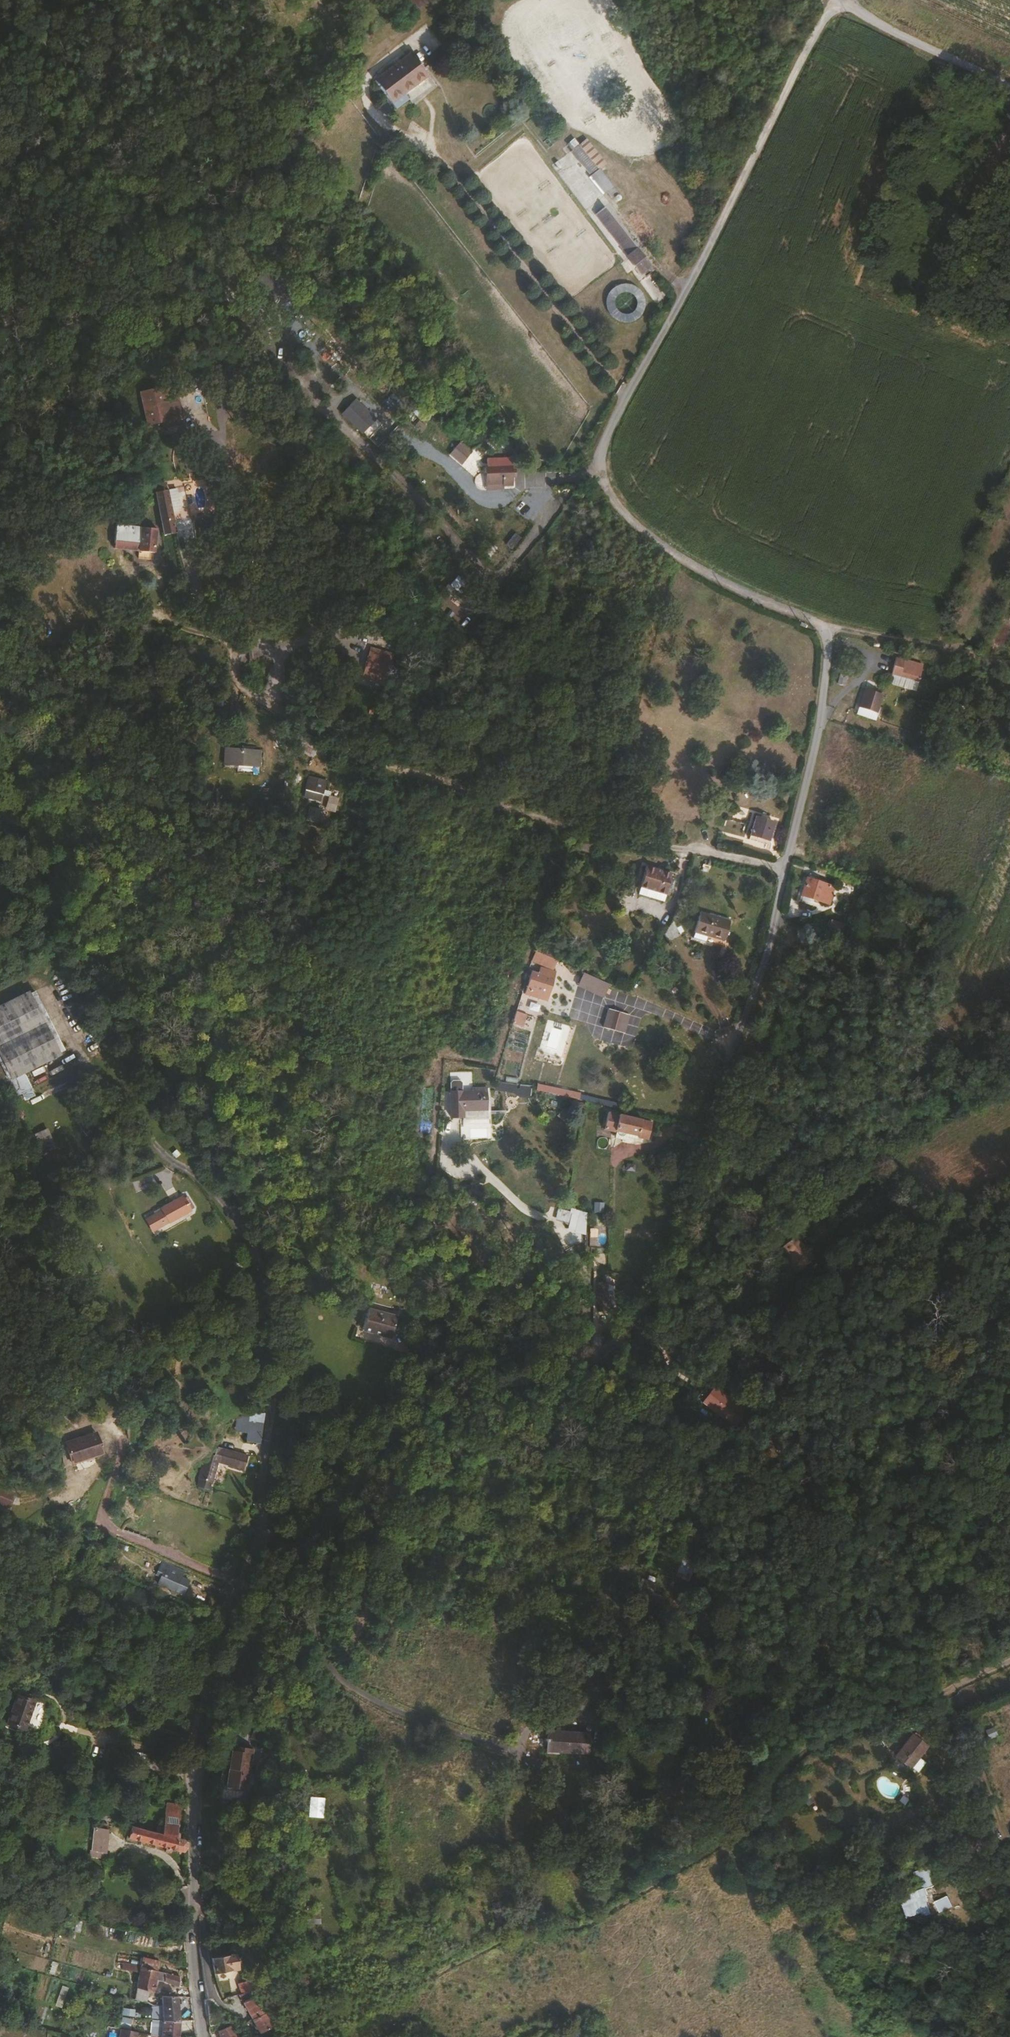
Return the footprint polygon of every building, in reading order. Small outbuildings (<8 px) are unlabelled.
[(260,5),(257,14),(277,21),(280,13),(260,5)] [(394,67),(415,97),(420,94),(415,87),(438,71),(422,48),(394,67)] [(415,97),(394,67),(384,75),(405,104),(415,97)] [(534,118),(536,122),(543,116),(541,113),(534,118)] [(543,116),(536,122),(547,138),(554,132),(543,116)] [(566,145),(609,201),(619,193),(600,169),(606,164),(585,137),(577,143),(574,139),(566,145)] [(598,212),(605,221),(613,214),(607,206),(598,212)] [(627,234),(613,214),(605,221),(619,241),(627,234)] [(619,241),(622,246),(631,239),(627,234),(619,241)] [(622,246),(630,257),(639,251),(631,239),(622,246)] [(638,272),(647,262),(639,251),(630,257),(628,259),(638,272)] [(647,262),(638,272),(639,274),(650,266),(647,262)] [(614,319),(644,317),(643,286),(613,287),(614,319)] [(140,410),(144,424),(166,418),(162,404),(140,410)] [(444,432),(434,444),(446,454),(457,442),(444,432)] [(472,473),(482,460),(472,452),(462,466),(472,473)] [(512,464),(498,466),(500,476),(513,474),(512,464)] [(165,485),(156,487),(163,525),(172,524),(165,485)] [(197,509),(199,519),(214,516),(212,506),(197,509)] [(154,517),(115,510),(110,533),(133,537),(149,540),(154,517)] [(382,659),(379,670),(388,673),(392,662),(382,659)] [(904,669),(906,661),(895,659),(893,667),(904,669)] [(912,683),(914,675),(897,670),(895,678),(912,683)] [(862,689),(857,710),(876,715),(881,694),(862,689)] [(240,742),(238,758),(249,759),(250,742),(240,742)] [(324,799),(325,779),(305,778),(304,798),(324,799)] [(761,839),(766,822),(747,816),(742,833),(761,839)] [(760,845),(761,839),(742,833),(741,839),(760,845)] [(660,899),(666,878),(642,870),(635,890),(660,899)] [(804,895),(814,899),(821,881),(798,872),(791,889),(804,895)] [(821,881),(814,899),(816,900),(824,882),(821,881)] [(660,899),(635,890),(633,896),(658,905),(660,899)] [(712,948),(720,924),(691,914),(685,932),(703,938),(701,944),(712,948)] [(662,941),(672,932),(664,923),(658,937),(662,941)] [(816,924),(813,932),(824,938),(827,939),(830,931),(816,924)] [(701,944),(703,938),(685,932),(683,938),(701,944)] [(534,943),(531,954),(552,963),(557,954),(534,943)] [(533,959),(524,988),(547,994),(555,965),(533,959)] [(7,1084),(10,1082),(15,1092),(18,1098),(21,1096),(25,1103),(33,1099),(30,1092),(28,1089),(21,1076),(57,1057),(56,1056),(60,1053),(58,1049),(54,1041),(50,1044),(48,1040),(52,1038),(46,1026),(42,1029),(40,1026),(40,1025),(44,1022),(38,1011),(33,1013),(31,1009),(36,1007),(29,995),(25,998),(24,996),(0,1009),(0,1071),(7,1084)] [(607,1003),(602,1021),(615,1025),(620,1007),(607,1003)] [(516,1012),(511,1025),(522,1029),(527,1016),(516,1012)] [(460,1077),(460,1082),(472,1083),(472,1077),(470,1075),(463,1074),(460,1077)] [(460,1082),(459,1096),(458,1108),(470,1109),(471,1103),(487,1104),(495,1104),(496,1082),(483,1081),(483,1083),(472,1083),(460,1082)] [(615,1128),(626,1130),(649,1135),(653,1117),(609,1107),(605,1126),(615,1128)] [(626,1130),(615,1128),(613,1135),(624,1138),(626,1130)] [(44,1158),(57,1152),(48,1129),(35,1134),(44,1158)] [(146,1217),(152,1229),(185,1212),(181,1204),(179,1200),(176,1202),(175,1201),(159,1209),(160,1210),(146,1217)] [(574,1212),(573,1225),(581,1226),(581,1212),(574,1212)] [(152,1229),(146,1217),(139,1220),(145,1233),(152,1229)] [(779,1224),(767,1232),(784,1258),(796,1250),(779,1224)] [(598,1284),(598,1301),(608,1301),(608,1284),(598,1284)] [(360,1328),(390,1337),(397,1312),(367,1304),(360,1328)] [(732,1426),(747,1410),(716,1381),(700,1397),(732,1426)] [(263,1416),(250,1414),(246,1440),(259,1442),(263,1416)] [(70,1462),(105,1453),(99,1430),(64,1439),(70,1462)] [(197,1476),(210,1481),(211,1481),(218,1461),(243,1467),(246,1455),(205,1444),(196,1477),(197,1477),(197,1476)] [(208,1488),(210,1482),(197,1477),(195,1484),(208,1488)] [(674,1574),(685,1579),(706,1533),(695,1528),(674,1574)] [(176,1574),(179,1568),(160,1559),(154,1574),(158,1576),(155,1583),(166,1587),(169,1589),(170,1589),(177,1575),(176,1574)] [(6,1721),(23,1727),(31,1699),(14,1694),(6,1721)] [(542,1727),(541,1748),(581,1751),(582,1730),(542,1727)] [(928,1744),(914,1734),(900,1754),(914,1764),(928,1744)] [(231,1737),(230,1776),(248,1777),(250,1738),(231,1737)] [(151,1757),(148,1766),(162,1770),(164,1760),(151,1757)] [(205,1800),(221,1801),(221,1789),(206,1788),(205,1800)] [(184,1834),(184,1802),(169,1799),(161,1821),(155,1819),(152,1827),(128,1821),(125,1833),(186,1846),(186,1834),(184,1834)] [(107,1812),(91,1811),(88,1854),(102,1855),(105,1825),(95,1825),(96,1816),(107,1817),(107,1812)] [(917,1889),(934,1883),(928,1865),(912,1870),(917,1889)] [(897,1895),(904,1918),(921,1913),(922,1916),(932,1913),(923,1886),(897,1895)] [(935,1901),(940,1912),(953,1906),(948,1895),(935,1901)] [(231,1897),(231,1916),(233,1916),(252,1912),(251,1896),(231,1897)] [(238,1972),(235,1956),(211,1961),(214,1976),(238,1972)] [(138,1971),(140,1963),(123,1960),(122,1968),(138,1971)] [(151,1995),(155,1973),(139,1969),(133,2002),(145,2005),(147,1994),(151,1995)] [(178,1979),(163,1975),(162,1985),(177,1990),(178,1979)] [(241,1995),(252,1991),(246,1983),(238,1985),(241,1995)] [(254,1990),(252,1991),(241,1995),(238,1996),(252,2021),(265,2015),(256,1998),(257,1997),(254,1990)] [(161,2022),(178,2022),(176,2000),(161,2000),(161,2007),(161,2022)] [(121,2027),(133,2027),(133,2008),(122,2007),(121,2027)] [(265,2015),(252,2021),(260,2036),(280,2026),(272,2013),(265,2015)] [(178,2022),(161,2022),(160,2036),(179,2036),(179,2033),(177,2033),(178,2022)]
